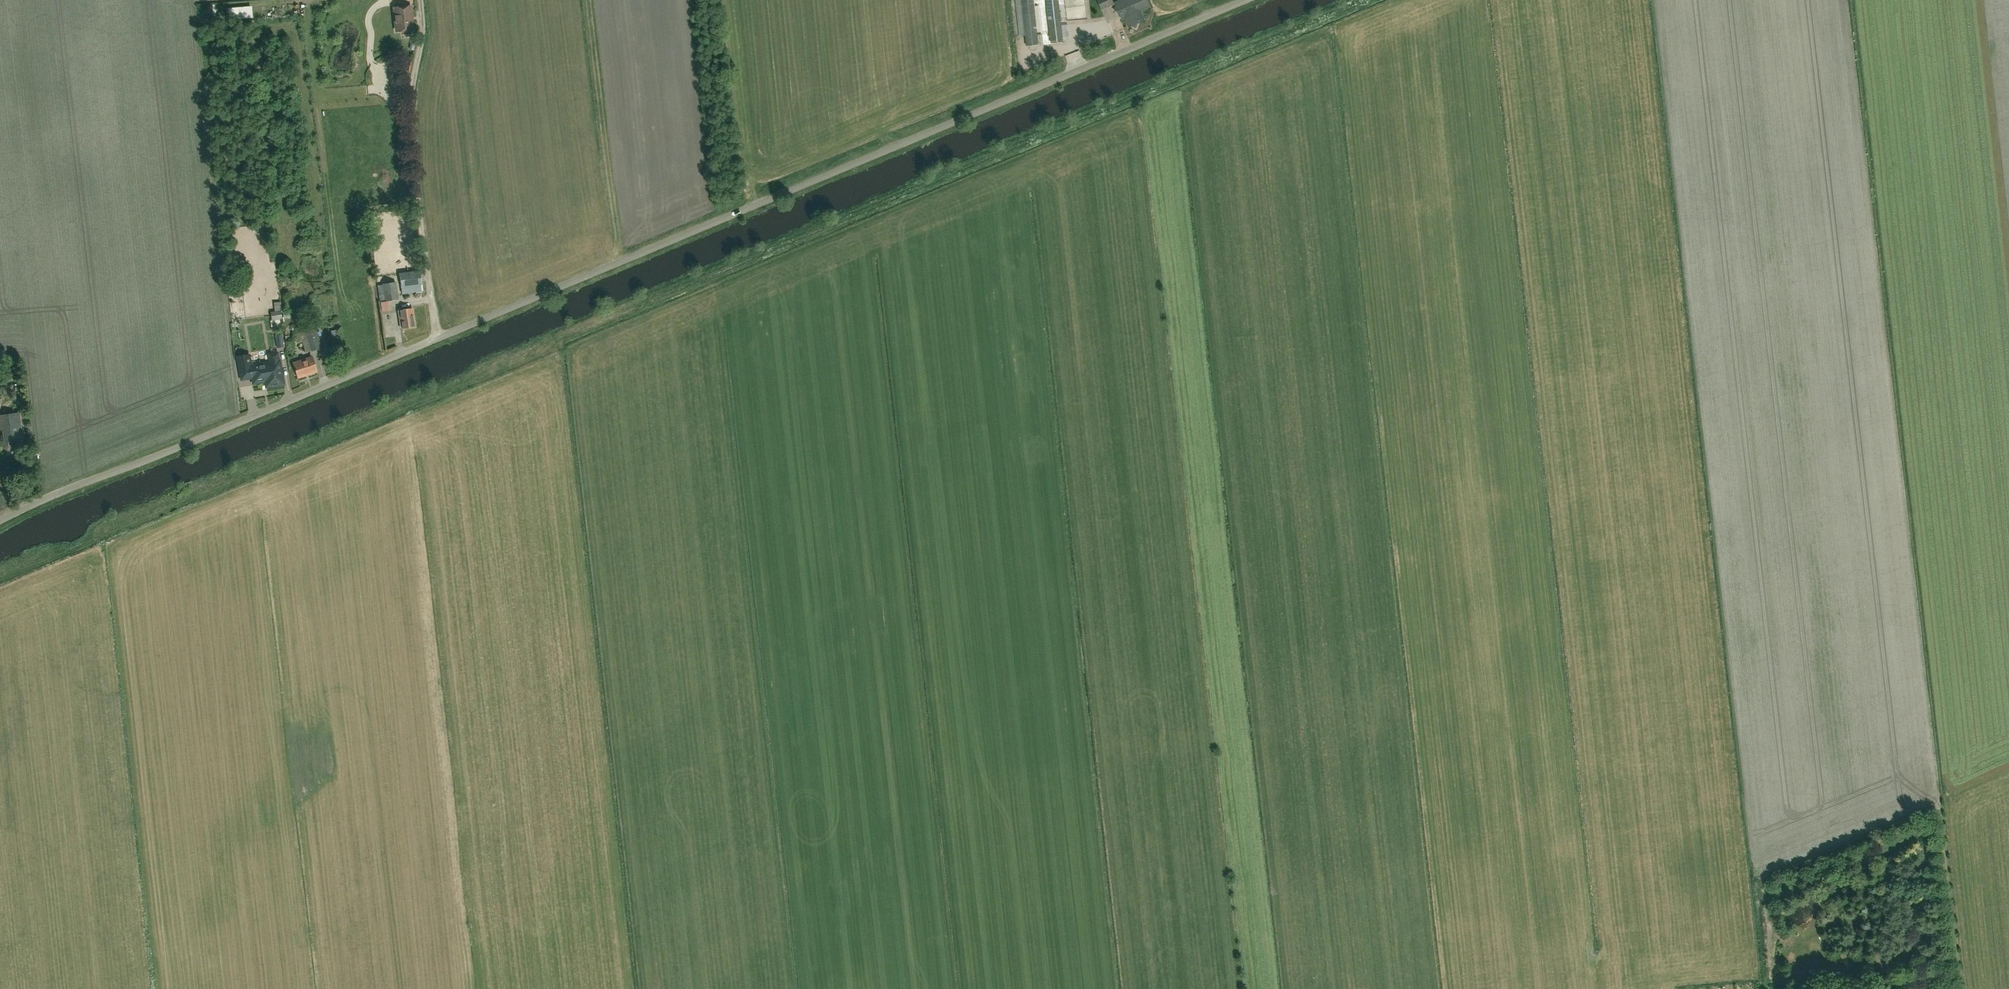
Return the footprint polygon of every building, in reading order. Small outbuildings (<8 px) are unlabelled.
[(1038,44),(1033,0),(1021,0),(1026,45),(1038,44)] [(1063,41),(1058,0),(1046,0),(1051,43),(1063,41)] [(1114,4),(1112,0),(1097,0),(1101,10),(1114,4)] [(1129,26),(1130,26),(1136,28),(1138,22),(1140,21),(1136,12),(1147,7),(1144,0),(1124,0),(1116,4),(1117,5),(1115,11),(1120,13),(1122,18),(1125,17),(1129,26)] [(412,30),(410,7),(394,8),(395,19),(393,19),(393,22),(395,22),(396,31),(412,30)] [(421,288),(420,274),(405,275),(405,282),(413,281),(414,289),(421,288)] [(384,301),(398,299),(396,281),(381,283),(384,301)] [(281,313),(282,313),(280,302),(273,303),(274,311),(270,312),(271,321),(282,319),(281,313)] [(399,310),(401,329),(415,327),(412,308),(399,310)] [(293,334),(305,331),(302,322),(290,326),(293,334)] [(315,328),(305,331),(311,350),(321,347),(315,328)] [(282,333),(275,334),(276,347),(284,346),(282,333)] [(250,354),(237,356),(241,381),(252,379),(253,382),(254,383),(258,383),(260,381),(266,380),(267,386),(276,384),(277,386),(281,385),(282,383),(283,383),(279,361),(278,361),(277,353),(270,355),(271,362),(260,364),(260,360),(251,362),(250,354)] [(298,377),(317,371),(312,356),(293,363),(298,377)] [(22,391),(16,392),(13,393),(15,405),(24,404),(22,391)] [(22,439),(19,413),(0,416),(0,429),(3,429),(4,435),(2,435),(4,447),(7,450),(11,449),(14,446),(13,440),(22,439)]
